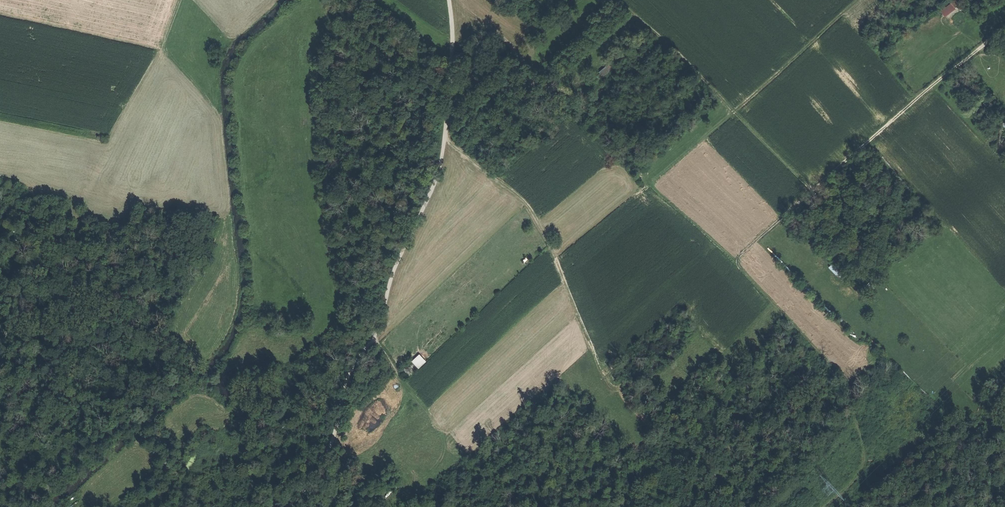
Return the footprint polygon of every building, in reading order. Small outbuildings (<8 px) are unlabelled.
[(954,2),(942,11),(948,20),(961,11),(954,2)] [(598,72),(606,81),(616,72),(609,63),(598,72)] [(832,265),(829,267),(839,277),(842,275),(832,265)] [(871,290),(876,285),(871,280),(866,286),(871,290)] [(420,353),(412,361),(419,368),(427,361),(420,353)]
